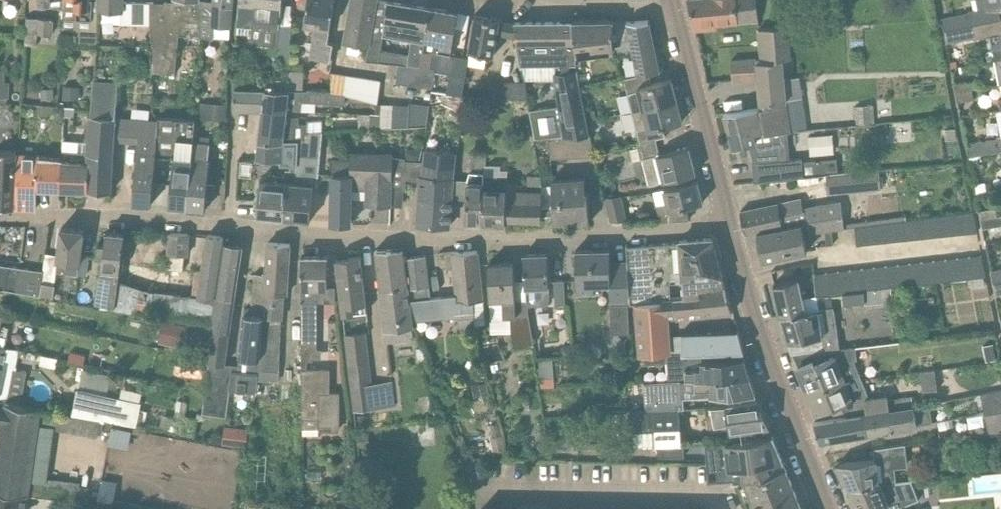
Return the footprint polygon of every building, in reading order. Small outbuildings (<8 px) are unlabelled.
[(65,0),(38,0),(38,7),(64,9),(65,0)] [(74,20),(78,20),(77,33),(91,34),(92,21),(93,21),(94,7),(93,6),(94,0),(92,0),(76,0),(74,20)] [(152,3),(123,2),(123,0),(99,0),(98,11),(106,12),(105,24),(151,27),(152,3)] [(199,29),(200,0),(174,0),(174,3),(152,3),(151,27),(152,47),(155,47),(154,73),(175,76),(180,27),(199,29)] [(232,7),(233,0),(215,0),(214,3),(200,0),(199,29),(200,38),(230,40),(230,28),(232,7)] [(253,37),(254,45),(276,48),(276,56),(291,57),(293,25),(280,24),(281,9),(282,0),(240,0),(240,4),(238,36),(253,37)] [(328,43),(335,0),(309,0),(304,26),(315,28),(310,58),(332,61),(335,44),(328,43)] [(370,47),(377,1),(377,0),(354,0),(347,43),(370,47)] [(759,23),(757,0),(711,0),(711,1),(689,3),(695,28),(759,23)] [(1000,19),(998,7),(1000,6),(1000,0),(977,0),(979,9),(969,11),(969,13),(942,18),(944,29),(972,24),(986,22),(1000,19)] [(412,39),(408,65),(421,67),(430,10),(377,1),(370,47),(368,61),(380,62),(383,35),(412,39)] [(470,58),(452,55),(458,15),(430,10),(421,67),(437,68),(437,72),(451,74),(448,93),(463,96),(470,58)] [(495,57),(501,21),(475,16),(469,52),(495,57)] [(38,35),(52,35),(54,20),(27,18),(25,46),(37,46),(38,35)] [(986,22),(989,37),(1000,34),(1000,39),(1000,19),(986,22)] [(649,21),(627,24),(633,54),(637,74),(660,72),(650,24),(649,21)] [(568,23),(576,59),(581,58),(586,58),(614,55),(614,41),(617,41),(619,57),(633,54),(627,24),(627,22),(613,23),(613,22),(568,23)] [(556,23),(515,24),(517,40),(521,64),(552,63),(554,73),(557,91),(558,107),(530,111),(536,140),(550,139),(564,138),(578,137),(590,136),(577,69),(576,59),(568,23),(556,23)] [(947,43),(974,38),(972,24),(944,29),(947,43)] [(792,59),(791,44),(759,47),(761,62),(783,60),(792,59)] [(761,108),(764,132),(764,135),(788,132),(807,130),(802,99),(800,78),(785,79),(783,60),(761,62),(756,63),(756,61),(731,63),(733,80),(758,79),(761,108)] [(437,72),(437,68),(421,67),(408,65),(400,64),(397,83),(434,87),(437,72)] [(290,90),(304,91),(305,72),(291,71),(290,90)] [(633,112),(677,102),(672,80),(652,85),(649,74),(625,80),(633,112)] [(133,204),(151,205),(156,156),(158,121),(115,118),(117,83),(94,82),(92,116),(90,116),(87,153),(87,162),(90,162),(89,191),(110,191),(114,142),(139,144),(133,204)] [(527,98),(524,82),(492,82),(492,99),(527,98)] [(956,94),(973,91),(971,82),(955,85),(956,94)] [(8,99),(9,83),(0,83),(0,99),(8,99)] [(346,104),(346,95),(333,92),(304,91),(290,90),(237,88),(236,109),(262,110),(261,114),(289,114),(290,110),(302,110),(303,102),(346,104)] [(42,101),(54,99),(54,89),(41,90),(42,101)] [(958,103),(974,100),(973,91),(956,94),(958,103)] [(656,140),(666,138),(663,128),(683,123),(677,102),(633,112),(637,131),(641,144),(656,140)] [(382,122),(429,124),(430,104),(383,103),(382,122)] [(58,118),(64,119),(65,107),(54,106),(54,113),(58,118)] [(750,145),(755,163),(790,160),(788,132),(764,135),(764,132),(761,108),(723,114),(732,149),(750,145)] [(281,160),(283,141),(298,141),(303,141),(303,133),(308,133),(308,124),(300,124),(299,118),(289,114),(261,114),(256,161),(281,160)] [(170,207),(188,209),(194,142),(196,120),(158,119),(158,121),(156,156),(174,157),(170,207)] [(311,221),(314,188),(319,188),(324,132),(320,132),(308,133),(303,133),(303,141),(298,141),(297,167),(295,183),(287,183),(284,218),(311,221)] [(811,133),(812,154),(836,153),(835,132),(811,133)] [(578,137),(580,157),(594,155),(592,136),(590,136),(578,137)] [(578,137),(564,138),(565,158),(580,157),(578,137)] [(564,138),(550,139),(551,159),(565,158),(564,138)] [(1000,152),(1000,139),(966,145),(968,158),(1000,152)] [(650,186),(696,174),(689,147),(660,155),(656,140),(641,144),(637,145),(638,148),(629,151),(632,163),(643,160),(650,186)] [(281,160),(281,167),(297,167),(298,141),(283,141),(281,160)] [(214,200),(215,185),(208,183),(210,159),(209,158),(210,143),(194,142),(188,209),(206,211),(207,199),(214,200)] [(419,226),(434,227),(440,150),(426,149),(425,162),(420,161),(406,161),(406,159),(394,157),(393,186),(406,186),(406,180),(421,180),(419,226)] [(451,229),(453,200),(454,179),(457,152),(440,150),(434,227),(451,229)] [(60,190),(89,191),(90,162),(87,162),(87,153),(62,151),(62,158),(60,190)] [(16,176),(17,153),(0,152),(0,207),(14,208),(16,176)] [(332,225),(351,225),(352,187),(356,187),(356,179),(368,180),(367,206),(392,207),(393,186),(394,157),(394,153),(352,152),(351,161),(333,160),(331,177),(333,177),(332,225)] [(38,189),(60,190),(62,158),(40,155),(17,153),(16,176),(18,176),(15,207),(36,208),(38,189)] [(467,223),(482,223),(483,191),(486,191),(486,165),(487,154),(472,153),(470,172),(468,182),(467,223)] [(755,183),(804,177),(803,159),(790,160),(755,163),(753,163),(755,183)] [(505,224),(506,219),(506,185),(508,185),(508,170),(502,170),(502,165),(486,165),(486,191),(483,191),(482,223),(505,224)] [(825,175),(826,193),(873,189),(881,188),(879,171),(873,171),(827,175),(825,175)] [(528,185),(542,186),(542,177),(528,177),(528,185)] [(569,180),(573,221),(573,225),(590,224),(587,192),(585,192),(585,179),(569,180)] [(258,215),(284,218),(287,183),(261,180),(258,215)] [(554,223),(573,221),(569,180),(552,181),(552,186),(553,208),(554,223)] [(687,208),(703,204),(697,181),(665,189),(669,204),(664,205),(668,222),(691,220),(687,208)] [(506,219),(541,220),(541,208),(553,208),(552,186),(542,186),(528,185),(508,185),(506,185),(506,219)] [(611,223),(627,221),(621,197),(606,198),(611,223)] [(782,227),(807,222),(810,235),(825,232),(832,231),(843,230),(840,204),(831,205),(831,206),(804,210),(801,199),(779,204),(741,213),(746,236),(757,234),(757,235),(783,230),(782,227)] [(981,221),(997,218),(996,209),(979,212),(981,221)] [(973,212),(963,213),(965,234),(977,233),(973,212)] [(963,213),(951,215),(953,236),(965,234),(963,213)] [(951,215),(939,217),(941,237),(953,236),(951,215)] [(939,217),(927,218),(929,238),(941,237),(939,217)] [(1000,227),(1000,217),(997,218),(981,221),(982,230),(1000,227)] [(927,218),(915,220),(917,240),(929,238),(927,218)] [(915,220),(903,222),(905,241),(917,240),(915,220)] [(763,261),(807,252),(805,238),(810,237),(810,235),(807,222),(782,227),(783,230),(757,235),(763,261)] [(903,222),(891,223),(893,242),(905,241),(903,222)] [(891,223),(879,225),(881,244),(893,242),(891,223)] [(879,225),(872,226),(867,226),(869,245),(881,244),(879,225)] [(867,226),(855,228),(857,246),(869,245),(867,226)] [(78,277),(79,276),(80,257),(84,231),(62,229),(59,256),(46,254),(43,276),(40,297),(40,298),(53,300),(56,287),(55,285),(56,274),(78,277)] [(170,230),(169,267),(190,268),(191,231),(170,230)] [(115,308),(118,292),(125,235),(107,233),(102,270),(99,270),(96,294),(99,294),(97,305),(115,308)] [(700,289),(724,285),(722,277),(723,277),(712,239),(680,242),(680,244),(627,247),(628,263),(630,305),(637,305),(637,306),(662,304),(661,300),(701,296),(700,289)] [(278,384),(279,372),(282,320),(283,320),(285,295),(287,295),(290,245),(269,243),(267,276),(258,382),(278,384)] [(415,328),(414,322),(413,320),(410,320),(404,259),(403,250),(376,251),(385,332),(387,331),(388,343),(415,340),(414,328),(415,328)] [(630,334),(630,305),(628,263),(610,264),(610,251),(576,252),(577,294),(595,294),(595,287),(610,287),(611,334),(630,334)] [(471,301),(483,301),(478,252),(454,252),(456,296),(458,319),(472,319),(471,301)] [(524,256),(525,289),(526,301),(527,301),(528,307),(548,307),(550,300),(550,288),(549,288),(548,255),(524,256)] [(343,315),(367,313),(361,257),(337,260),(343,315)] [(414,322),(445,319),(442,298),(430,299),(426,257),(425,257),(404,259),(410,320),(413,320),(414,322)] [(981,257),(969,258),(972,279),(986,277),(981,257)] [(301,258),(302,290),(302,338),(303,428),(320,428),(320,431),(341,431),(341,392),(332,393),(331,369),(308,369),(308,361),(314,361),(314,359),(323,359),(323,349),(318,350),(318,303),(337,303),(337,290),(328,290),(328,258),(301,258)] [(969,258),(958,259),(960,280),(972,279),(969,258)] [(958,259),(946,261),(948,282),(960,280),(958,259)] [(946,261),(934,262),(936,283),(948,282),(946,261)] [(934,262),(922,263),(924,284),(936,283),(934,262)] [(922,263),(910,265),(912,286),(924,284),(922,263)] [(511,317),(512,334),(514,349),(534,346),(529,316),(528,307),(527,301),(526,301),(516,302),(514,264),(489,265),(490,301),(504,301),(504,316),(511,317)] [(910,265),(898,266),(900,287),(912,286),(910,265)] [(43,276),(19,272),(20,268),(0,266),(0,289),(40,297),(43,276)] [(898,266),(886,268),(888,288),(900,287),(898,266)] [(886,268),(874,269),(876,290),(888,288),(886,268)] [(874,269),(862,270),(864,291),(876,290),(874,269)] [(862,270),(850,272),(852,292),(864,291),(862,270)] [(1000,283),(1000,270),(991,272),(993,284),(1000,283)] [(850,272),(838,273),(841,294),(843,294),(852,292),(850,272)] [(838,273),(826,274),(828,295),(834,295),(841,294),(838,273)] [(826,274),(814,276),(816,296),(826,295),(828,295),(826,274)] [(258,382),(267,276),(255,275),(251,316),(242,316),(238,357),(240,358),(239,366),(234,366),(230,391),(256,394),(258,382)] [(781,316),(806,312),(799,280),(774,285),(781,316)] [(555,306),(566,305),(565,281),(554,282),(555,306)] [(739,333),(669,335),(668,319),(732,313),(733,312),(725,286),(724,285),(700,289),(701,296),(661,300),(662,304),(637,306),(640,357),(644,356),(686,354),(702,354),(744,352),(739,333)] [(852,292),(843,294),(844,306),(866,303),(864,291),(852,292)] [(828,295),(826,295),(827,309),(819,310),(806,312),(781,316),(793,355),(841,348),(834,295),(828,295)] [(827,309),(826,295),(816,296),(819,310),(827,309)] [(234,366),(228,365),(236,301),(216,299),(213,324),(208,364),(209,364),(206,386),(202,414),(226,417),(230,391),(234,366)] [(393,382),(373,384),(367,333),(345,336),(354,412),(396,407),(393,382)] [(9,401),(10,398),(21,400),(26,372),(15,370),(19,350),(0,346),(0,399),(9,401)] [(814,361),(798,367),(808,392),(843,377),(845,383),(860,377),(854,361),(857,359),(855,348),(823,352),(810,354),(814,361)] [(669,382),(750,377),(744,359),(701,362),(701,369),(687,369),(686,354),(644,356),(645,365),(660,364),(660,365),(668,363),(669,382)] [(925,389),(937,388),(934,369),(923,371),(925,389)] [(709,389),(710,398),(756,395),(750,377),(669,382),(649,384),(650,411),(680,410),(684,410),(683,391),(709,389)] [(843,377),(808,392),(817,413),(834,406),(836,411),(844,407),(847,418),(867,414),(914,407),(912,397),(888,401),(887,395),(873,398),(869,399),(862,381),(860,377),(845,383),(843,377)] [(118,424),(140,429),(143,414),(138,413),(140,404),(77,390),(71,414),(118,424)] [(981,395),(985,415),(1000,412),(1000,391),(981,395)] [(737,405),(711,407),(714,426),(720,426),(729,425),(730,431),(730,433),(769,427),(759,401),(737,405)] [(78,488),(79,483),(34,477),(41,428),(98,439),(101,425),(34,408),(0,402),(0,426),(1,426),(0,434),(0,492),(29,496),(89,505),(91,491),(78,488)] [(870,434),(917,427),(934,423),(930,404),(914,407),(867,414),(870,434)] [(680,410),(650,411),(630,412),(631,446),(657,446),(682,445),(681,424),(680,410)] [(985,415),(988,434),(1000,433),(1000,412),(985,415)] [(820,442),(870,434),(867,414),(847,418),(814,423),(820,442)] [(494,454),(506,451),(502,436),(499,424),(491,426),(494,438),(491,439),(494,454)] [(234,447),(237,429),(225,427),(223,445),(234,447)] [(727,443),(706,444),(707,472),(718,471),(718,482),(746,481),(741,468),(783,463),(773,436),(727,443)] [(657,446),(658,461),(684,461),(683,445),(682,445),(657,446)] [(874,450),(875,461),(838,465),(848,489),(881,482),(892,483),(894,483),(898,483),(897,470),(909,469),(906,445),(874,450)] [(746,481),(757,508),(802,508),(783,463),(741,468),(746,481)] [(920,501),(912,482),(898,483),(894,483),(892,483),(881,482),(848,489),(856,508),(882,508),(890,505),(892,508),(902,508),(920,501)] [(241,501),(258,503),(259,494),(242,491),(241,501)] [(29,496),(0,492),(0,508),(27,508),(29,496)]
